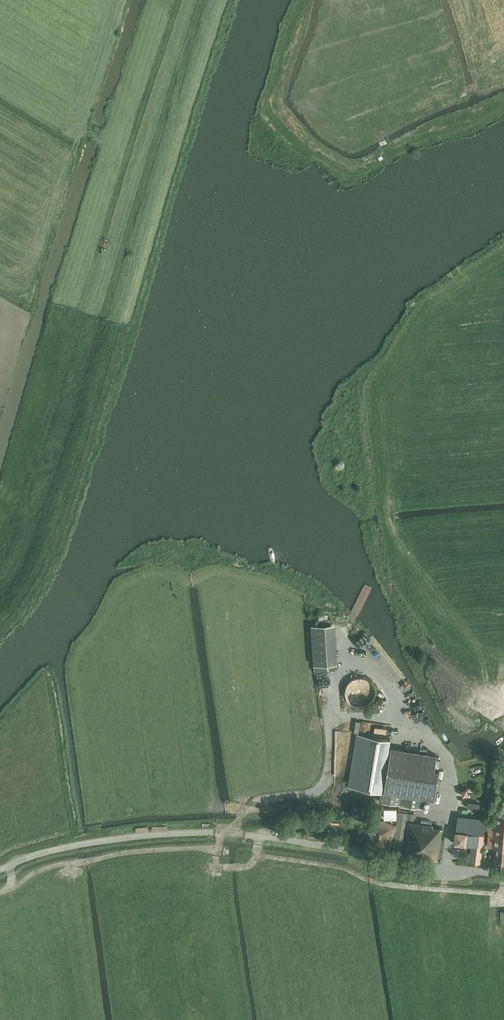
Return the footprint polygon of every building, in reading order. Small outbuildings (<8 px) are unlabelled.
[(334,624),(311,626),(314,664),(336,663),(334,624)] [(374,685),(373,683),(373,680),(372,678),(370,675),(368,674),(365,672),(363,671),(360,671),(358,671),(355,672),(352,673),(350,675),(348,676),(347,679),(346,681),(345,684),(345,687),(346,690),(347,693),(349,695),(351,697),(354,698),(356,699),(359,700),(362,699),(365,698),(367,697),(370,695),(371,693),(373,691),(373,688),(374,685)] [(348,786),(381,792),(388,761),(390,747),(391,740),(357,733),(348,786)] [(438,755),(390,747),(388,761),(381,792),(379,802),(424,808),(425,799),(435,800),(440,770),(435,769),(438,755)] [(414,820),(415,814),(399,812),(394,847),(403,849),(407,819),(414,820)] [(495,813),(494,827),(489,827),(487,846),(496,847),(494,866),(503,866),(503,814),(495,813)] [(481,864),(486,819),(458,816),(456,830),(454,843),(473,845),(470,863),(481,864)] [(390,852),(397,826),(373,817),(365,847),(390,852)] [(437,860),(442,828),(433,827),(433,825),(409,822),(405,855),(437,860)]
